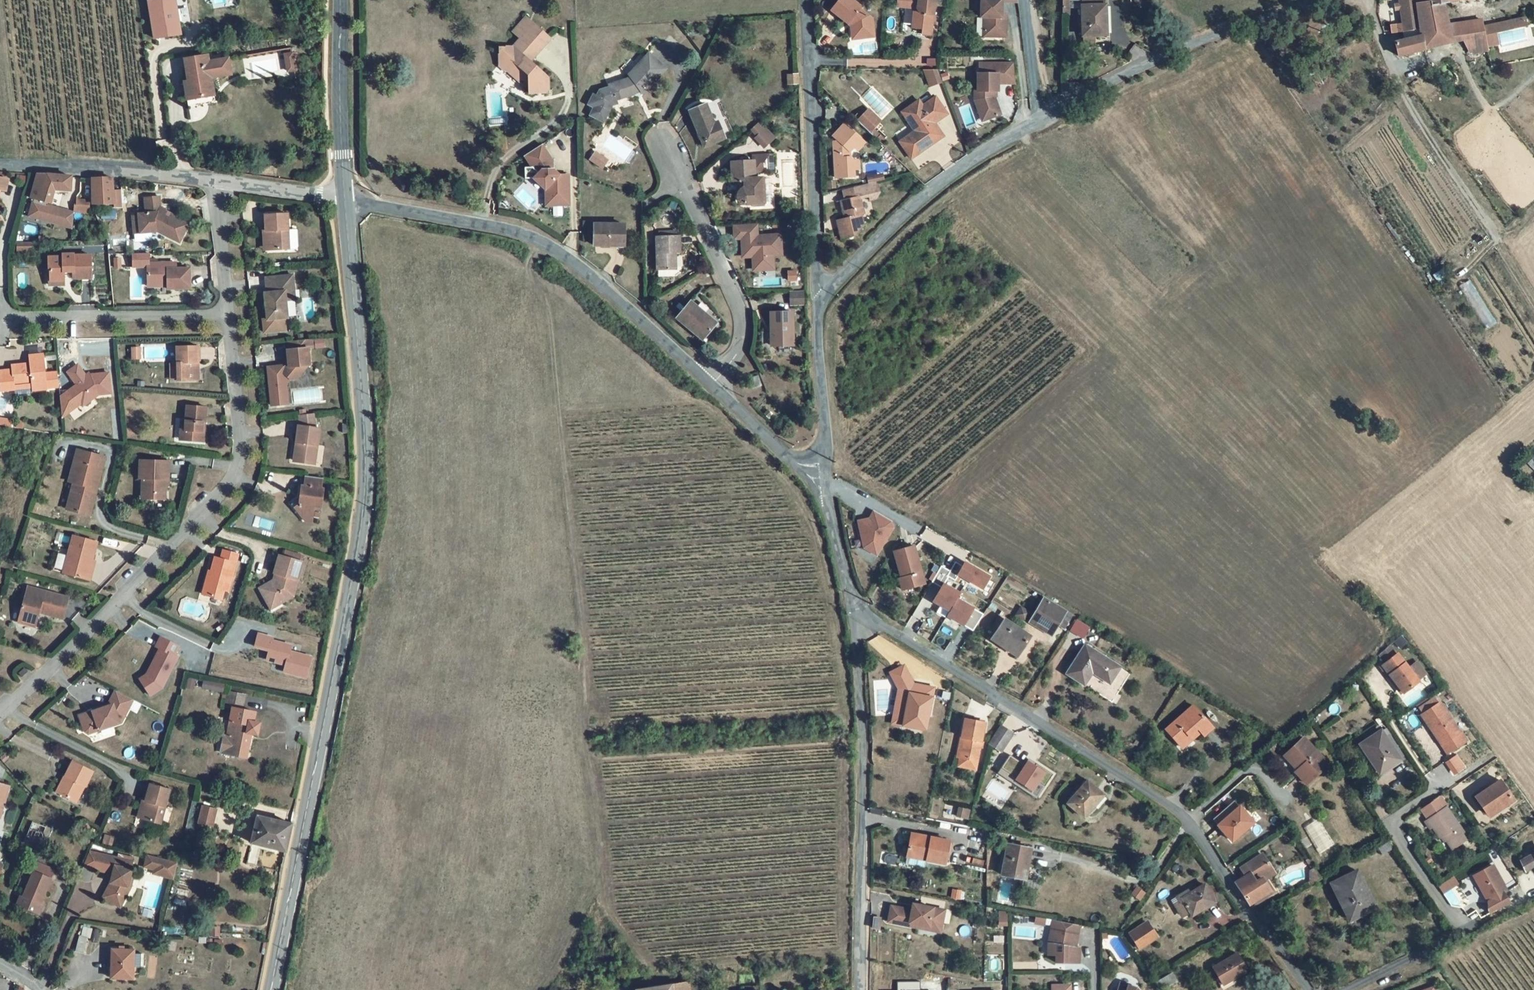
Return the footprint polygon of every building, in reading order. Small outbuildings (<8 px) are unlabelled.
[(153,40),(179,35),(173,0),(147,0),(153,40)] [(849,0),(838,0),(829,10),(846,25),(848,22),(850,24),(848,27),(848,34),(858,33),(859,40),(870,38),(870,20),(858,10),(859,9),(849,0)] [(937,0),(913,0),(912,9),(906,9),(903,28),(914,29),(913,34),(935,36),(939,0),(937,0)] [(978,15),(982,15),(981,29),(990,30),(992,34),(1003,35),(1004,15),(999,15),(999,0),(979,0),(978,15)] [(1084,38),(1107,37),(1106,8),(1104,8),(1104,0),(1085,0),(1086,8),(1083,8),(1084,38)] [(1482,22),(1450,29),(1446,4),(1475,0),(1399,0),(1407,40),(1396,42),(1400,57),(1467,42),(1468,44),(1486,41),(1482,22)] [(526,86),(527,93),(544,93),(545,80),(524,62),(546,35),(522,14),(510,29),(517,36),(508,47),(495,48),(494,61),(492,64),(503,72),(505,69),(526,86)] [(1525,14),(1511,17),(1513,25),(1526,23),(1525,14)] [(1511,17),(1482,22),(1486,41),(1468,44),(1470,52),(1487,48),(1486,42),(1499,39),(1499,37),(1498,30),(1497,29),(1513,25),(1511,17)] [(640,88),(642,91),(662,69),(647,53),(628,72),(631,75),(607,81),(607,84),(600,89),(596,95),(593,94),(586,103),(594,108),(590,115),(601,123),(615,103),(611,100),(640,88)] [(291,54),(284,56),(285,61),(292,60),(294,70),(298,70),(296,54),(291,55),(291,54)] [(207,62),(206,55),(183,59),(187,81),(183,82),(184,87),(190,85),(192,100),(213,96),(210,78),(223,76),(222,71),(225,67),(228,67),(227,58),(207,62)] [(979,72),(975,73),(975,91),(972,90),(973,103),(983,122),(987,119),(1001,113),(992,97),(992,91),(996,91),(995,83),(1014,83),(1012,63),(979,62),(979,72)] [(936,72),(925,72),(931,86),(940,83),(936,72)] [(796,75),(787,75),(788,83),(796,83),(796,75)] [(921,103),(909,110),(921,128),(899,142),(909,157),(941,136),(934,125),(946,116),(936,100),(924,108),(921,103)] [(703,104),(687,110),(701,146),(723,138),(716,119),(710,121),(703,104)] [(874,127),(880,120),(869,110),(859,121),(877,139),(882,134),(874,127)] [(751,130),(757,137),(755,139),(764,148),(776,137),(761,121),(751,130)] [(862,139),(846,123),(835,136),(838,139),(836,141),(835,141),(836,177),(852,176),(852,169),(852,160),(851,151),(855,147),(862,139)] [(862,139),(855,147),(859,150),(866,143),(862,139)] [(569,205),(568,175),(558,175),(552,170),(552,161),(541,145),(525,156),(532,167),(525,167),(525,179),(534,178),(546,190),(546,206),(569,205)] [(607,160),(595,151),(590,157),(602,166),(607,160)] [(750,162),(729,162),(730,178),(741,178),(742,190),(739,192),(737,195),(737,199),(741,202),(761,202),(761,177),(751,177),(750,162)] [(69,190),(69,176),(47,176),(36,175),(30,200),(49,204),(53,190),(69,190)] [(110,177),(91,177),(92,202),(113,202),(111,190),(110,177)] [(874,177),(869,178),(870,184),(853,188),(855,198),(840,201),(843,213),(844,212),(845,218),(836,220),(840,239),(852,236),(863,226),(861,216),(864,215),(860,199),(869,197),(870,201),(876,199),(879,194),(877,183),(875,183),(874,177)] [(121,190),(111,190),(113,202),(114,207),(122,206),(121,190)] [(16,199),(0,195),(0,224),(1,225),(3,225),(7,208),(13,210),(16,199)] [(159,197),(144,199),(146,214),(138,215),(138,216),(132,217),(134,235),(162,232),(161,234),(180,243),(188,225),(170,216),(170,215),(163,211),(163,209),(160,208),(159,197)] [(75,204),(72,204),(72,211),(86,211),(88,201),(75,202),(75,204)] [(286,215),(264,217),(264,233),(262,233),(263,251),(296,250),(296,248),(295,231),(287,231),(286,215)] [(746,226),(747,239),(740,239),(742,258),(752,257),(753,271),(771,269),(770,256),(779,255),(778,236),(755,238),(754,225),(746,226)] [(619,227),(593,226),(593,244),(619,245),(619,227)] [(677,238),(655,238),(655,270),(673,270),(673,253),(677,253),(677,238)] [(62,258),(48,258),(48,269),(50,269),(50,281),(48,281),(49,286),(63,285),(63,276),(72,276),(72,279),(81,279),(81,283),(91,283),(90,256),(73,256),(73,255),(62,255),(62,258)] [(148,255),(132,255),(133,268),(146,268),(147,287),(166,287),(166,290),(189,290),(188,270),(174,270),(174,264),(148,265),(148,255)] [(292,276),(265,278),(266,294),(264,294),(266,321),(286,320),(285,302),(294,301),(292,276)] [(1471,280),(1460,286),(1470,305),(1481,299),(1471,280)] [(702,316),(689,304),(675,320),(697,340),(708,328),(699,319),(702,316)] [(790,315),(767,315),(767,332),(771,332),(771,344),(791,343),(790,315)] [(312,339),(288,341),(289,350),(287,350),(287,358),(285,358),(286,366),(284,368),(282,366),(268,368),(272,406),(288,404),(286,385),(290,379),(297,378),(301,374),(307,366),(310,365),(308,348),(312,348),(312,339)] [(198,347),(176,347),(177,363),(171,364),(171,381),(199,380),(198,347)] [(0,374),(0,393),(13,392),(12,387),(30,384),(31,392),(45,391),(45,389),(57,388),(56,374),(43,375),(41,356),(28,357),(28,367),(24,368),(24,366),(10,368),(10,373),(0,374)] [(76,365),(67,371),(75,383),(68,388),(81,405),(97,393),(108,392),(106,371),(89,373),(86,369),(81,372),(76,365)] [(758,375),(748,378),(751,387),(761,384),(758,375)] [(206,408),(187,406),(186,421),(183,420),(181,440),(203,442),(203,432),(201,432),(202,423),(204,423),(206,408)] [(312,415),(298,417),(299,428),(297,427),(295,443),(299,444),(295,463),(312,466),(318,430),(314,430),(312,415)] [(10,427),(12,417),(0,416),(0,425),(10,427)] [(104,457),(76,450),(68,481),(72,483),(65,509),(88,515),(104,457)] [(1526,461),(1533,470),(1533,454),(1526,461)] [(169,461),(139,461),(138,479),(141,479),(140,501),(163,501),(164,486),(168,486),(169,461)] [(319,480),(306,477),(305,487),(302,487),(299,505),(294,509),(303,522),(311,523),(312,507),(319,508),(321,489),(319,489),(319,480)] [(868,520),(857,522),(862,548),(875,556),(891,529),(889,522),(873,512),(868,520)] [(95,543),(72,537),(62,573),(89,580),(94,563),(91,562),(95,543)] [(915,548),(895,552),(902,577),(898,578),(902,589),(921,585),(919,576),(922,575),(915,548)] [(284,550),(283,556),(300,560),(302,554),(284,550)] [(237,554),(221,551),(219,559),(214,558),(210,571),(207,571),(201,594),(221,599),(223,590),(228,592),(237,554)] [(302,562),(279,555),(274,574),(277,575),(276,578),(274,578),(273,581),(260,588),(269,604),(268,604),(272,612),(283,606),(282,604),(293,596),(298,580),(297,580),(302,562)] [(962,567),(955,562),(950,572),(947,576),(955,581),(959,575),(982,589),(989,577),(965,563),(962,567)] [(950,572),(941,566),(932,582),(941,588),(933,602),(949,611),(946,616),(974,632),(984,616),(956,600),(960,594),(942,584),(947,576),(950,572)] [(67,596),(26,587),(16,620),(34,626),(37,611),(61,617),(67,596)] [(1065,612),(1044,599),(1030,622),(1051,635),(1065,612)] [(1030,613),(1021,608),(1016,615),(1025,620),(1030,613)] [(1070,632),(1082,639),(1089,627),(1076,620),(1070,632)] [(1030,636),(1006,621),(993,640),(1017,656),(1030,636)] [(178,646),(160,637),(155,646),(159,648),(146,674),(139,679),(144,686),(154,679),(164,683),(177,657),(174,655),(178,646)] [(1119,667),(1085,645),(1066,673),(1083,684),(1090,673),(1108,684),(1119,667)] [(1399,692),(1415,680),(1414,679),(1422,673),(1413,661),(1406,667),(1395,653),(1378,667),(1384,675),(1386,673),(1399,692)] [(901,687),(906,682),(900,677),(896,681),(901,687)] [(226,683),(205,679),(204,686),(225,690),(226,683)] [(913,706),(914,706),(917,695),(906,682),(901,687),(896,681),(888,689),(902,703),(898,724),(909,726),(913,706)] [(1401,697),(1408,707),(1425,695),(1418,685),(1401,697)] [(132,700),(115,692),(107,708),(80,717),(86,733),(89,735),(122,723),(132,700)] [(245,698),(229,694),(226,709),(233,710),(227,738),(224,737),(220,755),(251,761),(255,738),(257,739),(260,727),(252,726),(255,715),(242,712),(245,698)] [(914,706),(934,709),(936,698),(917,695),(914,706)] [(1421,712),(1426,718),(1439,709),(1435,703),(1421,712)] [(914,706),(913,706),(909,726),(908,737),(925,740),(927,728),(931,729),(934,709),(914,706)] [(1447,757),(1467,744),(1461,735),(1459,736),(1440,708),(1439,709),(1426,718),(1422,720),(1432,735),(1437,732),(1445,745),(1441,748),(1447,757)] [(1191,735),(1194,740),(1200,734),(1204,739),(1213,731),(1191,710),(1166,733),(1178,746),(1191,735)] [(984,721),(965,718),(958,755),(960,755),(959,764),(976,767),(984,721)] [(909,726),(898,724),(896,735),(908,737),(909,726)] [(1014,734),(1001,725),(989,743),(1003,752),(1014,734)] [(1432,735),(1441,748),(1445,745),(1437,732),(1432,735)] [(1183,750),(1194,740),(1191,735),(1178,746),(1183,750)] [(1382,780),(1404,766),(1397,756),(1403,752),(1395,739),(1389,743),(1384,736),(1362,751),(1382,780)] [(1326,765),(1302,739),(1295,746),(1296,747),(1287,756),(1302,772),(1298,776),(1305,784),(1326,765)] [(1410,762),(1403,752),(1397,756),(1404,766),(1410,762)] [(1024,763),(1010,754),(997,773),(1036,799),(1053,773),(1028,757),(1024,763)] [(92,772),(72,761),(55,792),(74,802),(83,786),(84,786),(92,772)] [(1482,809),(1490,803),(1488,800),(1505,788),(1495,773),(1469,789),(1482,809)] [(0,781),(0,816),(9,784),(0,781)] [(1087,781),(1069,802),(1081,813),(1089,804),(1093,807),(1103,795),(1087,781)] [(170,788),(147,782),(139,817),(161,823),(170,788)] [(1491,806),(1509,794),(1505,788),(1488,800),(1490,803),(1491,806)] [(1432,803),(1440,815),(1448,810),(1440,798),(1432,803)] [(1253,823),(1234,801),(1213,820),(1232,841),(1253,823)] [(1432,803),(1422,809),(1430,822),(1440,815),(1432,803)] [(201,804),(197,821),(213,825),(217,807),(201,804)] [(957,806),(955,815),(967,819),(970,809),(957,806)] [(1453,851),(1468,842),(1448,810),(1440,815),(1430,822),(1427,824),(1433,832),(1436,830),(1443,842),(1447,840),(1453,851)] [(290,820),(254,813),(248,840),(284,848),(290,820)] [(44,825),(31,820),(23,842),(36,847),(44,825)] [(949,839),(911,832),(906,855),(945,862),(949,839)] [(1385,845),(1374,851),(1379,861),(1391,855),(1385,845)] [(1241,866),(1247,874),(1268,859),(1263,851),(1241,866)] [(132,861),(102,853),(98,869),(112,872),(110,882),(101,896),(113,904),(119,894),(120,896),(126,885),(131,869),(129,869),(132,861)] [(145,854),(142,870),(174,876),(177,860),(145,854)] [(1520,865),(1525,872),(1533,867),(1533,856),(1520,865)] [(1027,862),(1002,857),(997,888),(1029,894),(1033,879),(1024,878),(1027,862)] [(1264,876),(1274,869),(1268,859),(1247,874),(1236,882),(1251,902),(1272,887),(1264,876)] [(1359,866),(1329,879),(1347,922),(1378,909),(1359,866)] [(1491,915),(1511,902),(1504,892),(1507,891),(1491,866),(1473,878),(1489,902),(1489,912),(1491,915)] [(1272,878),(1278,874),(1274,869),(1264,876),(1272,887),(1251,902),(1254,906),(1279,888),(1272,878)] [(24,883),(18,898),(25,901),(23,906),(40,913),(52,883),(35,876),(31,886),(24,883)] [(1454,877),(1439,885),(1444,894),(1459,886),(1454,877)] [(1183,894),(1184,897),(1192,907),(1195,911),(1207,903),(1209,906),(1218,900),(1207,884),(1194,893),(1191,888),(1183,894)] [(1282,905),(1293,898),(1290,894),(1279,901),(1282,905)] [(1178,901),(1186,912),(1192,907),(1184,897),(1178,901)] [(919,928),(920,924),(941,928),(945,910),(913,904),(912,910),(911,913),(907,913),(907,910),(892,907),(889,922),(919,928)] [(1035,915),(1033,923),(1045,926),(1047,918),(1035,915)] [(101,932),(94,929),(90,940),(97,942),(101,932)] [(1060,973),(1060,981),(1083,981),(1083,966),(1080,966),(1084,945),(1057,939),(1052,962),(1052,973),(1060,973)] [(1147,940),(1132,950),(1142,965),(1157,954),(1147,940)] [(131,965),(140,966),(141,954),(132,953),(132,949),(110,948),(108,976),(130,977),(131,965)] [(622,975),(635,989),(646,989),(628,970),(622,975)] [(1217,984),(1221,989),(1244,989),(1249,987),(1237,970),(1217,984)]
